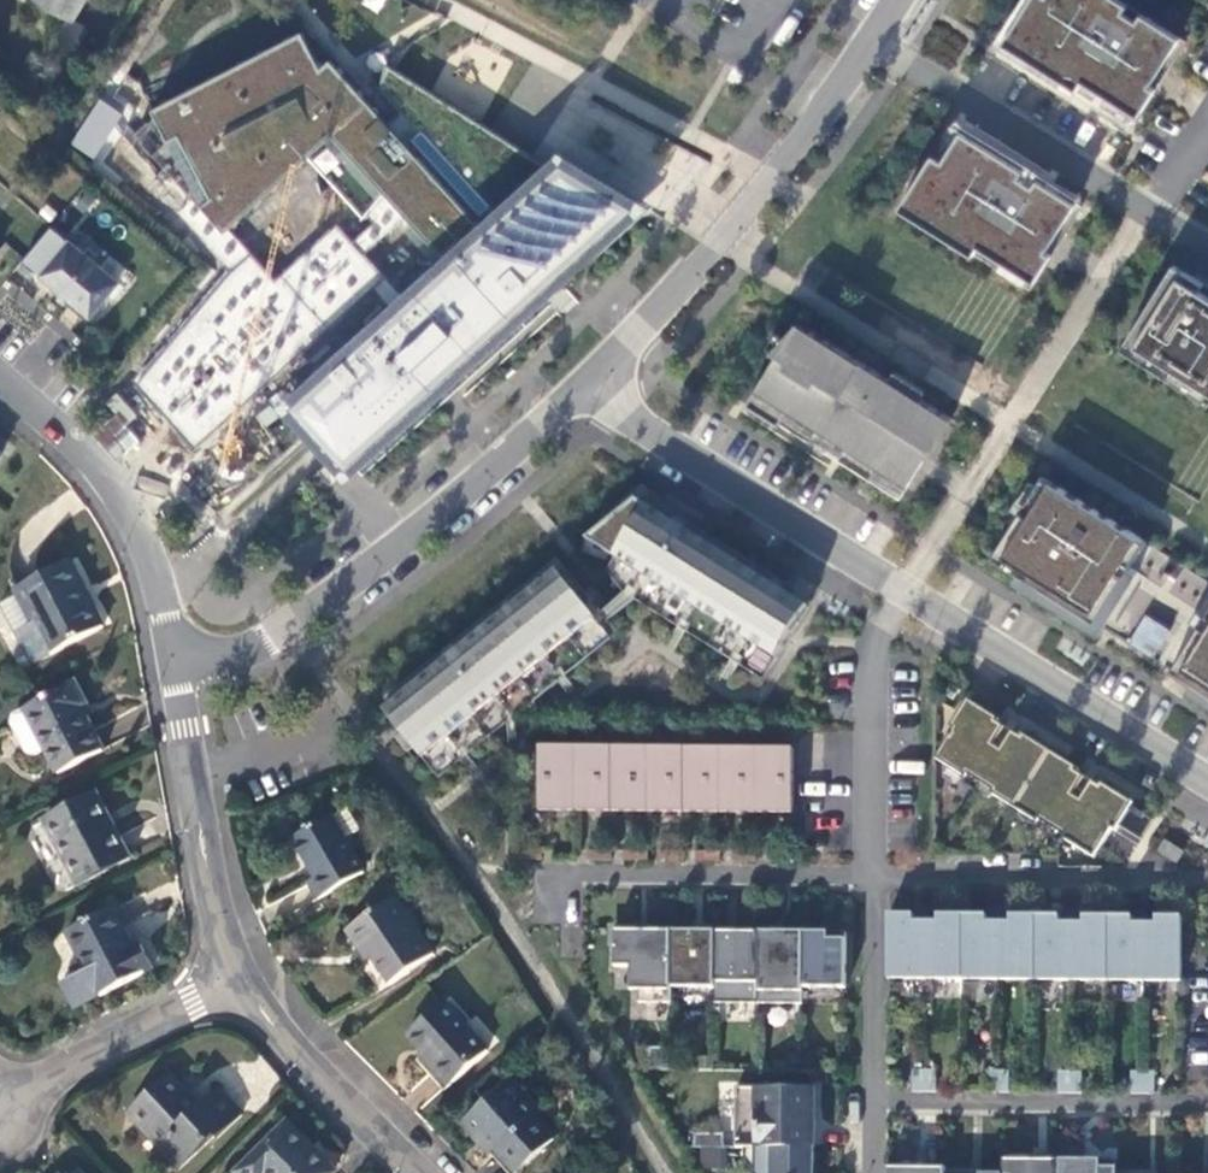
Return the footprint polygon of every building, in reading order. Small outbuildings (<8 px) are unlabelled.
[(77,0),(36,0),(65,19),(77,0)] [(1032,61),(1038,52),(1073,75),(1067,83),(1077,89),(1082,80),(1139,115),(1156,88),(1150,85),(1164,63),(1180,37),(1121,0),(1029,0),(1003,43),(1032,61)] [(365,433),(374,443),(540,293),(558,283),(594,252),(600,247),(604,241),(608,236),(615,224),(612,212),(608,207),(605,203),(596,196),(533,157),(489,129),(479,123),(429,91),(395,69),(385,63),(379,84),(395,102),(380,114),(331,59),(321,68),(302,31),(152,108),(225,231),(308,157),(361,219),(385,191),(450,264),(295,404),(309,419),(318,413),(350,446),(365,433)] [(98,99),(70,145),(94,160),(122,114),(98,99)] [(961,131),(942,161),(932,155),(899,208),(929,227),(934,218),(1034,281),(1042,270),(1052,254),(1047,251),(1058,233),(1076,203),(961,131)] [(549,145),(533,157),(596,196),(605,203),(608,207),(612,212),(615,224),(608,236),(629,213),(641,199),(549,145)] [(92,316),(130,271),(112,256),(101,268),(71,242),(42,276),(92,316)] [(1174,264),(1125,341),(1207,393),(1207,285),(1174,264)] [(789,407),(910,484),(951,418),(799,321),(785,337),(792,342),(782,356),(778,353),(746,403),(779,424),(789,407)] [(991,556),(1096,622),(1125,576),(1113,569),(1119,560),(1130,568),(1146,542),(1042,476),(1026,502),(1029,504),(1023,512),(1020,510),(991,556)] [(616,556),(776,657),(808,609),(637,499),(604,526),(588,538),(616,556)] [(776,657),(616,556),(607,570),(624,590),(763,678),(776,657)] [(69,561),(15,588),(35,623),(18,632),(35,664),(102,628),(79,586),(82,584),(69,561)] [(386,709),(423,756),(595,617),(571,587),(578,582),(571,574),(564,579),(558,571),(386,709)] [(1173,632),(1147,615),(1131,640),(1157,656),(1173,632)] [(611,636),(595,617),(423,756),(439,775),(611,636)] [(1207,692),(1207,629),(1199,623),(1170,668),(1193,683),(1207,692)] [(48,750),(60,774),(105,750),(81,708),(86,705),(74,683),(26,709),(48,750)] [(1064,838),(1094,858),(1113,828),(1116,831),(1132,806),(1133,803),(1101,783),(1099,786),(1077,772),(1079,769),(1021,732),(1019,735),(998,722),(999,719),(968,699),(950,727),(953,729),(935,757),(966,776),(967,774),(993,791),(992,793),(1038,822),(1039,820),(1065,836),(1064,838)] [(30,753),(38,755),(48,750),(26,709),(16,714),(14,722),(30,753)] [(539,804),(575,805),(576,746),(540,746),(539,804)] [(575,805),(612,805),(612,746),(576,746),(575,805)] [(612,805),(648,806),(649,747),(612,746),(612,805)] [(648,806),(684,806),(685,747),(649,747),(648,806)] [(684,806),(721,806),(721,748),(685,747),(684,806)] [(721,806),(757,807),(758,748),(721,748),(721,806)] [(757,807),(793,807),(794,749),(758,748),(757,807)] [(95,795),(45,823),(79,884),(132,857),(120,833),(117,835),(95,795)] [(347,803),(293,834),(314,872),(307,876),(319,898),(363,870),(344,835),(360,827),(347,803)] [(1132,806),(1116,831),(1137,842),(1153,818),(1132,806)] [(433,955),(397,897),(348,928),(361,948),(366,946),(390,983),(433,955)] [(75,1008),(101,995),(154,967),(143,945),(136,949),(114,908),(69,932),(89,972),(63,985),(75,1008)] [(914,914),(888,914),(888,978),(1181,981),(1181,954),(1182,916),(1156,916),(1156,924),(1132,923),(1132,915),(1083,915),(1083,923),(1059,922),(1060,915),(1010,915),(1010,922),(986,922),(986,914),(937,914),(937,922),(913,921),(914,914)] [(671,930),(615,930),(615,965),(639,966),(639,1002),(671,1002),(671,987),(671,930)] [(715,931),(671,930),(671,987),(715,987),(715,931)] [(759,931),(715,931),(715,987),(715,1003),(758,1003),(759,931)] [(802,988),(802,931),(759,931),(758,1003),(802,1003),(802,988)] [(846,988),(847,932),(802,931),(802,988),(846,988)] [(451,997),(409,1034),(436,1065),(429,1071),(447,1091),(491,1053),(468,1027),(473,1022),(451,997)] [(910,1091),(934,1092),(935,1067),(911,1066),(910,1091)] [(1059,1068),(1057,1085),(1077,1089),(1080,1071),(1059,1068)] [(1130,1072),(1130,1092),(1152,1092),(1152,1072),(1130,1072)] [(188,1095),(168,1075),(131,1110),(183,1167),(216,1137),(218,1139),(240,1118),(218,1092),(196,1112),(183,1100),(188,1095)] [(463,1124),(479,1142),(486,1136),(502,1153),(519,1172),(554,1144),(530,1116),(536,1110),(511,1082),(463,1124)] [(736,1087),(736,1147),(814,1148),(815,1088),(736,1087)] [(288,1122),(236,1172),(332,1172),(304,1142),(307,1140),(288,1122)] [(725,1134),(698,1132),(695,1164),(722,1167),(725,1134)] [(486,1136),(479,1142),(494,1159),(502,1153),(486,1136)] [(744,1148),(744,1159),(753,1172),(814,1172),(814,1148),(744,1148)] [(1060,1158),(1003,1158),(1003,1172),(1060,1172),(1060,1158)] [(1060,1158),(1060,1172),(1117,1172),(1117,1159),(1060,1158)]
